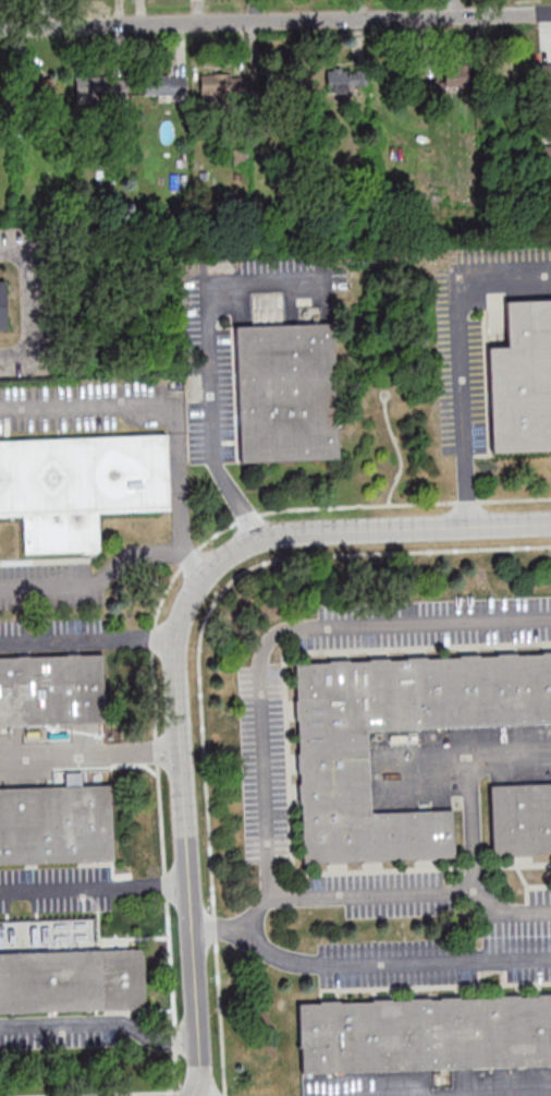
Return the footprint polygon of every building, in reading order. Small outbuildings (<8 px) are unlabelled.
[(539,101),(550,101),(550,63),(539,63),(539,101)] [(515,84),(517,69),(496,66),(494,81),(515,84)] [(328,67),(327,92),(351,93),(352,68),(328,67)] [(234,98),(234,73),(200,73),(200,98),(234,98)] [(295,96),(296,73),(273,73),(273,96),(295,96)] [(421,73),(421,103),(459,103),(459,73),(421,73)] [(384,78),(388,98),(407,93),(403,74),(384,78)] [(146,75),(146,96),(187,96),(187,75),(146,75)] [(76,78),(76,101),(129,101),(129,78),(76,78)] [(57,79),(20,79),(20,106),(57,106),(57,79)] [(9,326),(8,278),(0,278),(0,326),(9,326)] [(492,451),(550,449),(550,300),(506,302),(509,346),(487,347),(492,451)] [(234,325),(238,460),(336,457),(332,322),(234,325)] [(23,514),(25,553),(100,550),(99,513),(170,508),(167,433),(0,442),(0,515),(23,514)] [(301,863),(452,858),(451,808),(370,811),(367,727),(550,721),(550,650),(294,659),(301,863)] [(106,723),(105,653),(0,655),(0,725),(106,723)] [(115,860),(112,783),(0,786),(0,864),(115,860)] [(488,785),(490,855),(550,853),(550,783),(488,785)] [(148,1009),(146,947),(0,952),(0,1014),(148,1009)] [(299,1076),(550,1067),(550,993),(296,1002),(299,1076)]
